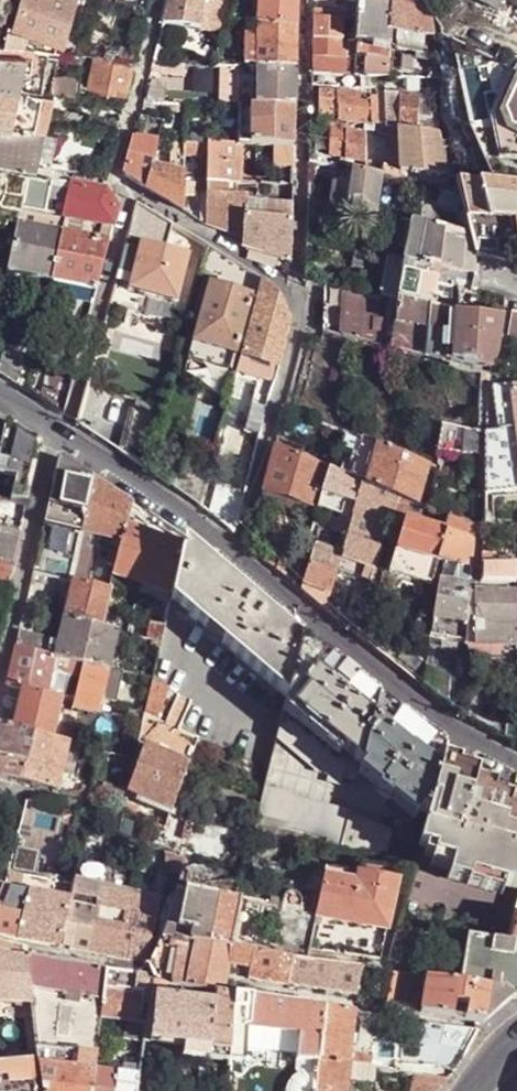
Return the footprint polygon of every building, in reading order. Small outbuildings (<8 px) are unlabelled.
[(15,25),(62,38),(72,0),(22,0),(15,25)] [(62,38),(60,49),(65,51),(75,52),(78,52),(93,0),(72,0),(62,38)] [(162,23),(202,27),(204,19),(205,0),(169,0),(162,23)] [(204,19),(228,21),(230,15),(235,0),(205,0),(204,19)] [(299,0),(259,0),(257,19),(297,26),(299,0)] [(359,9),(358,18),(357,39),(357,41),(368,43),(391,45),(391,43),(391,30),(391,0),(359,0),(359,9)] [(391,30),(423,34),(432,34),(425,0),(391,0),(391,30)] [(495,12),(499,0),(473,0),(495,12)] [(241,17),(230,15),(228,21),(227,28),(238,30),(241,17)] [(313,17),(312,39),(342,39),(343,17),(334,17),(313,17)] [(358,18),(343,17),(342,39),(357,39),(358,18)] [(244,65),(256,65),(257,19),(251,18),(249,36),(244,36),(244,65)] [(228,21),(204,19),(202,27),(227,28),(228,21)] [(296,66),(297,26),(257,19),(256,65),(296,66)] [(423,34),(391,30),(391,43),(421,46),(423,34)] [(18,34),(6,33),(4,42),(24,45),(24,39),(17,37),(18,34)] [(432,34),(423,34),(421,46),(391,43),(391,45),(391,47),(435,53),(432,34)] [(342,39),(312,39),(311,66),(340,66),(342,39)] [(340,66),(311,66),(311,73),(356,75),(357,41),(357,39),(342,39),(340,66)] [(391,45),(368,43),(368,76),(376,77),(391,77),(391,47),(391,45)] [(45,48),(28,45),(26,51),(19,86),(24,87),(32,88),(36,88),(45,48)] [(170,48),(157,45),(153,62),(160,62),(167,62),(170,48)] [(19,86),(26,51),(0,49),(0,84),(19,86)] [(75,52),(65,51),(64,57),(74,59),(75,52)] [(95,55),(84,53),(79,69),(84,70),(91,72),(95,55)] [(126,93),(134,60),(95,55),(91,72),(86,87),(126,93)] [(153,62),(151,70),(160,71),(160,62),(153,62)] [(239,103),(254,103),(256,65),(244,65),(237,65),(238,102),(239,103)] [(294,106),(296,66),(256,65),(254,103),(294,106)] [(86,87),(91,72),(84,70),(84,75),(81,86),(86,87)] [(490,115),(498,158),(516,159),(516,73),(510,70),(490,115)] [(54,75),(53,75),(50,90),(54,90),(70,92),(74,93),(77,76),(65,74),(54,75)] [(368,76),(361,76),(361,86),(375,87),(376,77),(368,76)] [(0,84),(0,122),(11,124),(17,98),(18,92),(19,86),(0,84)] [(159,87),(147,86),(144,97),(154,97),(156,97),(159,87)] [(49,111),(66,114),(68,98),(70,92),(54,90),(53,97),(49,111)] [(321,90),(320,117),(337,118),(337,90),(321,90)] [(377,95),(337,90),(337,118),(364,122),(376,123),(377,123),(377,95)] [(398,127),(400,91),(387,91),(389,127),(398,127)] [(400,91),(398,127),(437,129),(442,130),(443,115),(432,114),(433,95),(419,93),(419,91),(400,91)] [(31,94),(25,125),(45,128),(49,111),(53,97),(31,94)] [(154,97),(144,97),(141,107),(151,107),(154,97)] [(154,97),(151,107),(185,110),(186,99),(156,97),(154,97)] [(186,99),(185,110),(185,116),(207,117),(208,101),(186,99)] [(280,144),(293,145),(294,106),(254,103),(239,103),(238,142),(242,142),(278,144),(280,144)] [(349,124),(331,120),(331,126),(331,150),(331,154),(346,157),(345,159),(365,161),(366,132),(348,129),(349,124)] [(2,162),(11,124),(0,122),(0,161),(2,162)] [(2,162),(35,168),(37,161),(44,130),(45,128),(25,125),(11,124),(2,162)] [(331,150),(331,126),(312,126),(312,150),(331,150)] [(437,129),(398,127),(399,134),(400,162),(400,170),(444,172),(437,129)] [(44,130),(37,161),(50,164),(56,133),(44,130)] [(400,162),(399,134),(389,134),(391,162),(400,162)] [(158,137),(135,136),(131,148),(129,157),(127,164),(124,174),(145,188),(150,161),(152,162),(153,158),(158,137)] [(183,138),(173,138),(171,168),(182,171),(183,152),(183,140),(183,138)] [(209,140),(183,140),(183,152),(208,153),(209,140)] [(238,142),(209,140),(208,153),(207,178),(221,180),(227,180),(236,180),(240,180),(242,142),(238,142)] [(280,144),(278,144),(277,166),(293,167),(293,145),(280,144)] [(182,181),(182,171),(171,168),(159,164),(152,162),(150,161),(145,188),(180,211),(182,200),(182,181)] [(351,174),(347,208),(376,215),(381,174),(353,168),(351,174)] [(351,174),(336,172),(332,205),(347,208),(351,174)] [(29,177),(23,208),(29,210),(42,212),(50,181),(29,177)] [(221,180),(207,178),(206,225),(224,231),(242,238),(243,238),(246,214),(248,198),(249,198),(249,193),(235,192),(236,180),(227,180),(227,191),(220,192),(221,180)] [(486,217),(478,182),(458,179),(460,187),(459,188),(466,216),(486,217)] [(194,182),(182,181),(182,200),(192,200),(194,200),(194,182)] [(478,182),(486,217),(513,219),(516,219),(516,184),(478,182)] [(106,191),(73,185),(65,216),(66,216),(66,218),(82,220),(112,227),(117,207),(106,191)] [(249,198),(248,198),(246,214),(265,215),(267,199),(249,198)] [(292,218),(291,201),(267,199),(265,215),(292,218)] [(192,200),(182,200),(180,211),(191,218),(192,200)] [(171,224),(136,201),(127,235),(164,245),(171,224)] [(20,225),(9,273),(51,282),(62,234),(62,233),(66,218),(66,216),(65,216),(59,216),(42,212),(29,210),(23,208),(20,225)] [(289,260),(292,218),(265,215),(246,214),(243,238),(242,238),(242,246),(289,260)] [(475,256),(497,260),(486,217),(466,216),(469,232),(475,256)] [(78,238),(82,220),(66,218),(62,233),(62,234),(78,238)] [(410,227),(411,220),(396,218),(395,225),(410,227)] [(418,263),(425,223),(411,220),(410,227),(406,247),(404,259),(404,261),(418,263)] [(460,271),(462,230),(425,223),(418,263),(460,271)] [(410,227),(395,225),(392,244),(406,247),(410,227)] [(469,232),(462,230),(460,271),(474,273),(475,256),(469,232)] [(95,290),(108,243),(78,238),(62,234),(51,282),(95,290)] [(188,256),(138,243),(137,250),(124,246),(117,271),(132,275),(128,292),(175,304),(188,256)] [(262,279),(206,245),(200,265),(206,267),(229,280),(241,287),(258,291),(262,279)] [(404,261),(404,259),(387,255),(379,294),(383,294),(397,297),(404,261)] [(418,263),(404,261),(397,297),(431,304),(437,279),(459,284),(460,271),(418,263)] [(206,267),(200,265),(197,274),(204,276),(206,267)] [(277,366),(288,318),(273,285),(262,279),(258,291),(241,357),(277,366)] [(95,290),(51,282),(47,297),(91,306),(95,290)] [(234,373),(256,296),(210,282),(192,344),(187,359),(234,373)] [(343,287),(324,283),(321,329),(340,333),(343,287)] [(340,333),(380,343),(383,294),(379,294),(343,287),(340,333)] [(431,304),(397,297),(395,323),(451,334),(452,334),(453,308),(431,304)] [(458,309),(453,308),(452,334),(451,334),(451,360),(488,367),(494,353),(500,324),(501,312),(502,311),(493,311),(458,309)] [(510,312),(505,343),(516,343),(516,313),(510,312)] [(451,334),(395,323),(392,348),(451,360),(451,334)] [(3,345),(0,358),(0,375),(11,382),(25,391),(34,353),(3,345)] [(274,382),(277,366),(241,357),(237,374),(256,379),(274,382)] [(42,385),(35,397),(47,404),(63,414),(73,376),(46,369),(42,385)] [(269,398),(274,382),(256,379),(252,393),(269,398)] [(495,433),(515,431),(509,387),(494,388),(490,388),(495,433)] [(241,429),(259,434),(269,398),(252,393),(241,429)] [(160,416),(131,407),(119,452),(144,469),(160,416)] [(7,424),(0,452),(0,484),(8,486),(4,501),(17,505),(26,507),(35,468),(40,447),(26,436),(20,434),(7,424)] [(475,432),(442,426),(438,454),(445,455),(483,456),(485,435),(485,434),(475,432)] [(485,435),(483,456),(480,533),(516,527),(516,430),(515,431),(495,433),(485,435)] [(376,445),(360,440),(351,477),(361,480),(365,483),(376,445)] [(322,465),(275,445),(262,489),(311,503),(322,465)] [(428,465),(376,445),(365,483),(397,496),(410,502),(417,505),(428,465)] [(74,468),(60,459),(47,507),(71,513),(84,516),(93,481),(74,468)] [(210,470),(182,462),(174,488),(201,508),(201,505),(207,484),(210,470)] [(329,468),(322,465),(311,503),(319,505),(323,493),(329,468)] [(351,477),(329,468),(323,493),(355,503),(361,480),(351,477)] [(365,483),(361,480),(355,503),(351,516),(347,534),(383,544),(390,520),(397,496),(365,483)] [(110,492),(93,481),(84,516),(80,535),(93,538),(120,544),(124,529),(130,506),(110,492)] [(207,484),(201,505),(206,509),(208,509),(212,506),(215,501),(216,499),(219,487),(207,484)] [(311,503),(262,489),(259,503),(308,516),(311,503)] [(430,492),(425,491),(421,506),(426,509),(430,492)] [(355,503),(323,493),(319,505),(319,507),(341,513),(351,516),(355,503)] [(397,496),(390,520),(404,524),(405,520),(410,502),(397,496)] [(24,515),(26,507),(17,505),(15,513),(24,515)] [(84,516),(71,513),(47,507),(33,575),(69,583),(71,578),(75,559),(80,535),(84,516)] [(339,521),(335,520),(332,530),(337,532),(347,534),(351,516),(341,513),(339,521)] [(233,533),(236,520),(227,518),(225,527),(233,533)] [(473,528),(450,518),(446,533),(471,540),(473,528)] [(471,540),(446,533),(405,520),(404,524),(389,573),(430,587),(440,552),(446,555),(444,566),(463,569),(469,570),(471,540)] [(168,597),(179,549),(173,547),(124,529),(120,544),(111,577),(168,597)] [(21,537),(19,536),(0,532),(0,567),(12,570),(21,537)] [(347,534),(337,532),(335,538),(339,539),(336,549),(341,552),(347,534)] [(378,562),(383,544),(347,534),(341,552),(348,554),(378,562)] [(90,549),(93,538),(80,535),(75,559),(71,578),(86,581),(93,549),(90,549)] [(197,554),(181,540),(179,549),(168,597),(167,602),(170,604),(187,617),(286,699),(300,638),(271,615),(197,554)] [(316,544),(303,584),(328,592),(329,590),(340,559),(341,552),(336,549),(316,544)] [(286,545),(278,571),(295,585),(298,573),(306,548),(294,545),(286,545)] [(348,554),(341,552),(340,559),(346,561),(348,554)] [(490,557),(480,558),(479,569),(490,568),(490,557)] [(12,570),(0,567),(0,587),(8,589),(12,570)] [(490,568),(479,569),(479,585),(514,585),(514,568),(514,567),(490,568)] [(439,583),(432,622),(464,624),(468,594),(467,594),(468,585),(462,584),(439,583)] [(105,600),(107,592),(72,584),(62,621),(98,629),(105,600)] [(328,592),(303,584),(302,590),(312,598),(324,608),(328,592)] [(485,646),(486,626),(474,626),(473,594),(467,594),(468,594),(464,624),(463,640),(463,647),(485,646)] [(514,594),(473,594),(474,626),(486,626),(516,626),(514,594)] [(125,635),(133,607),(105,600),(98,629),(115,634),(125,635)] [(98,629),(62,621),(54,659),(79,665),(82,666),(106,671),(115,634),(98,629)] [(432,622),(429,638),(442,640),(463,640),(464,624),(432,622)] [(159,644),(163,628),(151,625),(148,641),(151,642),(159,644)] [(486,626),(485,646),(516,645),(516,636),(516,626),(486,626)] [(47,658),(51,642),(19,635),(15,650),(47,658)] [(360,765),(375,698),(345,674),(300,638),(286,699),(285,705),(360,765)] [(429,638),(427,648),(439,650),(442,640),(429,638)] [(437,698),(452,709),(458,653),(439,650),(427,648),(420,685),(437,698)] [(47,658),(15,650),(7,687),(46,696),(47,690),(49,682),(50,676),(54,659),(47,658)] [(54,659),(50,676),(75,683),(79,665),(54,659)] [(155,664),(145,661),(142,678),(152,680),(155,664)] [(100,700),(106,671),(82,666),(76,691),(74,703),(73,703),(71,710),(96,715),(98,708),(100,700)] [(121,673),(106,671),(100,700),(114,703),(121,673)] [(51,697),(57,699),(60,685),(49,682),(47,690),(46,696),(51,697)] [(144,717),(161,723),(165,709),(164,709),(169,689),(151,684),(144,717)] [(74,703),(76,691),(60,685),(57,699),(60,700),(73,703),(74,703)] [(498,736),(502,693),(471,686),(468,720),(487,730),(498,736)] [(414,730),(375,698),(360,765),(376,777),(382,783),(376,791),(388,800),(395,792),(425,815),(441,752),(414,730)] [(57,711),(20,701),(12,732),(34,738),(51,742),(56,717),(57,711)] [(343,840),(350,809),(360,765),(285,705),(257,820),(337,839),(343,840)] [(61,718),(56,717),(51,742),(63,745),(65,735),(58,733),(61,718)] [(0,729),(0,779),(21,785),(34,738),(12,732),(0,729)] [(21,785),(56,793),(66,746),(63,745),(51,742),(34,738),(21,785)] [(173,811),(189,766),(143,747),(138,764),(128,793),(136,796),(173,811)] [(441,752),(425,815),(417,848),(433,852),(432,859),(457,865),(454,875),(466,878),(516,890),(516,803),(480,778),(441,752)] [(92,790),(70,785),(67,797),(90,802),(92,790)] [(123,810),(128,793),(103,786),(97,804),(123,810)] [(171,815),(173,811),(136,796),(134,801),(171,815)] [(393,829),(350,809),(343,840),(341,847),(382,854),(393,829)] [(168,822),(160,819),(158,824),(167,828),(168,822)] [(179,858),(172,857),(176,875),(189,870),(184,860),(179,858)] [(72,887),(69,903),(156,921),(159,905),(103,892),(109,870),(78,863),(76,875),(72,887)] [(254,866),(245,863),(242,873),(251,876),(254,866)] [(358,878),(356,887),(393,893),(395,885),(358,878)] [(327,881),(323,880),(322,884),(315,911),(314,918),(315,919),(343,923),(351,925),(385,931),(390,906),(393,893),(356,887),(327,881)] [(27,894),(8,891),(0,909),(0,938),(16,942),(27,894)] [(69,903),(27,894),(16,942),(58,950),(69,903)] [(234,903),(184,894),(177,929),(175,940),(193,943),(231,950),(240,904),(234,903)] [(276,904),(270,902),(268,911),(274,912),(276,904)] [(156,921),(69,903),(58,950),(145,964),(156,921)] [(513,919),(507,947),(516,949),(516,920),(513,919)] [(351,925),(343,923),(342,932),(350,933),(351,925)] [(175,940),(177,929),(165,927),(164,931),(162,938),(170,939),(175,940)] [(396,931),(395,931),(390,948),(387,962),(398,965),(407,933),(396,931)] [(183,988),(193,943),(175,940),(170,939),(168,949),(177,951),(170,986),(183,988)] [(231,950),(193,943),(183,988),(187,989),(197,990),(212,993),(222,994),(228,966),(231,950)] [(464,943),(457,986),(500,993),(502,994),(501,995),(511,1002),(516,998),(516,949),(507,947),(505,950),(464,943)] [(24,959),(26,952),(0,944),(0,1003),(30,1005),(24,964),(24,959)] [(280,957),(231,950),(228,966),(250,969),(278,973),(280,957)] [(305,961),(280,957),(278,973),(276,984),(355,998),(360,970),(309,962),(305,961)] [(107,974),(24,959),(24,964),(30,1005),(36,1051),(95,1057),(100,1019),(126,1022),(146,1025),(150,983),(150,981),(107,976),(107,974)] [(278,973),(250,969),(248,982),(276,985),(276,984),(278,973)] [(419,1015),(426,981),(395,976),(392,975),(385,1008),(403,1013),(419,1015)] [(457,986),(426,981),(419,1015),(483,1025),(495,1006),(501,995),(502,994),(500,993),(457,986)] [(154,983),(150,983),(146,1025),(144,1043),(149,1044),(156,996),(158,985),(154,983)] [(222,994),(212,993),(211,1004),(207,1052),(212,1052),(212,1057),(228,1061),(235,996),(222,994)] [(162,997),(156,996),(149,1044),(182,1048),(207,1052),(211,1004),(162,997)] [(317,1061),(321,1009),(274,1001),(235,996),(228,1061),(243,1064),(245,1031),(297,1035),(295,1062),(317,1064),(317,1061)] [(353,1013),(321,1009),(317,1061),(348,1066),(349,1057),(353,1013)] [(146,1025),(126,1022),(123,1040),(144,1043),(146,1025)] [(478,1033),(426,1025),(420,1068),(440,1071),(454,1074),(466,1055),(478,1033)] [(207,1052),(182,1048),(181,1059),(205,1062),(207,1052)] [(36,1051),(41,1090),(91,1090),(93,1071),(95,1057),(36,1051)] [(26,1058),(15,1058),(15,1055),(7,1056),(7,1055),(0,1055),(0,1090),(35,1090),(31,1064),(30,1064),(29,1059),(26,1058)] [(371,1061),(349,1057),(348,1066),(370,1069),(371,1062),(371,1061)] [(317,1061),(317,1064),(315,1077),(314,1090),(346,1090),(347,1084),(348,1066),(317,1061)] [(317,1064),(295,1062),(294,1077),(297,1076),(299,1076),(315,1077),(317,1064)] [(394,1073),(395,1067),(371,1062),(370,1069),(373,1071),(394,1073)] [(370,1069),(348,1066),(347,1084),(371,1085),(373,1071),(370,1069)] [(117,1075),(93,1071),(91,1090),(137,1090),(139,1078),(117,1075)] [(315,1077),(299,1076),(297,1076),(294,1077),(290,1079),(286,1086),(286,1090),(314,1090),(315,1077)] [(413,1076),(410,1090),(437,1090),(435,1080),(413,1076)] [(437,1090),(440,1090),(448,1082),(435,1080),(437,1090)]
